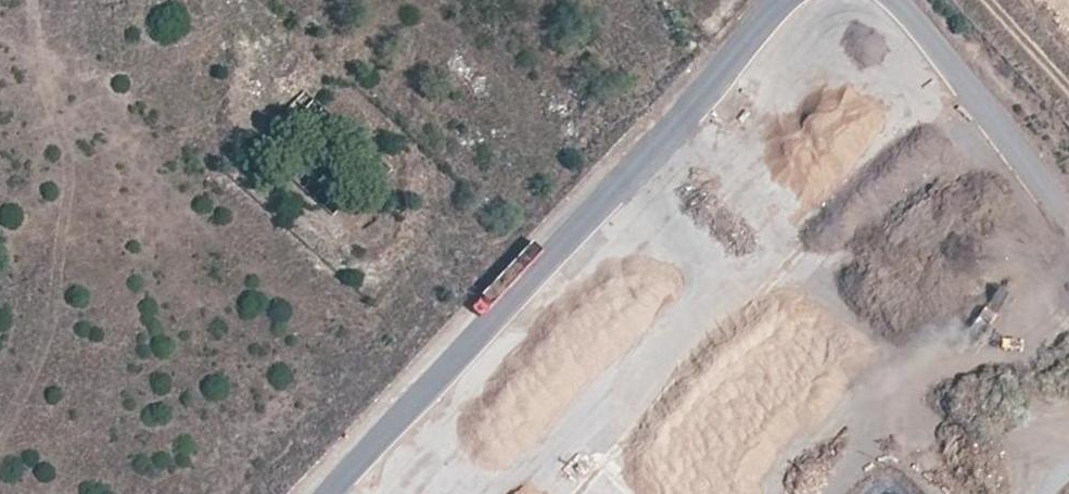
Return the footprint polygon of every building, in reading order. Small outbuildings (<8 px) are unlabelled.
[(619,479),(608,466),(588,483),(597,493),(602,493),(619,479)]
